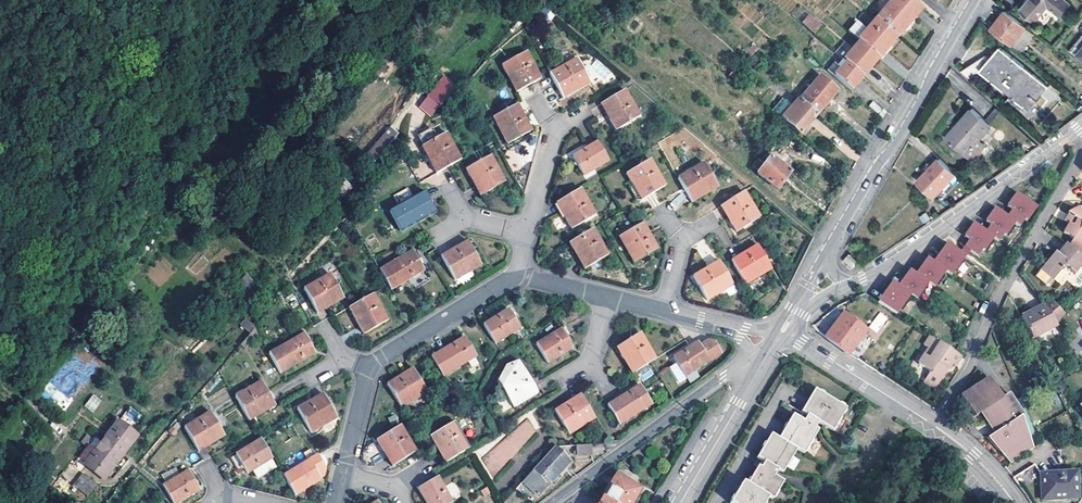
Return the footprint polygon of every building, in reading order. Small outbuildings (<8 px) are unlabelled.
[(866,14),(874,21),(891,0),(877,0),(866,14)] [(874,21),(895,38),(906,25),(920,8),(913,2),(911,0),(891,0),(874,21)] [(1067,0),(1030,0),(1022,9),(1036,21),(1049,5),(1062,15),(1072,3),(1067,0)] [(992,30),(1012,45),(1026,27),(1006,12),(994,27),(992,30)] [(806,18),(801,24),(813,35),(818,29),(806,18)] [(857,41),(859,42),(878,59),(893,41),(895,38),(874,21),(865,32),(857,41)] [(857,41),(865,32),(856,25),(849,34),(857,41)] [(1026,27),(1012,45),(1020,52),(1035,34),(1026,27)] [(844,43),(834,54),(845,63),(863,78),(870,69),(878,59),(859,42),(852,50),(844,43)] [(987,54),(961,71),(972,80),(981,70),(983,72),(1004,48),(1001,46),(991,57),(987,54)] [(1004,48),(983,72),(1025,107),(1033,98),(1036,100),(1049,87),(1004,48)] [(502,68),(507,77),(509,76),(512,75),(521,91),(540,80),(526,54),(502,68)] [(606,84),(614,76),(597,58),(588,66),(606,84)] [(576,62),(550,76),(555,86),(561,96),(562,99),(589,84),(576,62)] [(858,83),(863,78),(845,63),(833,78),(850,93),(858,83)] [(516,93),(521,91),(512,75),(509,76),(507,77),(516,93)] [(426,100),(421,108),(433,116),(448,95),(446,93),(443,83),(445,80),(442,78),(435,87),(441,91),(432,104),(426,100)] [(798,101),(816,117),(836,92),(820,78),(800,102),(798,101)] [(446,93),(448,95),(454,86),(445,80),(443,83),(446,93)] [(441,91),(435,87),(426,100),(432,104),(441,91)] [(622,91),(604,102),(613,119),(611,120),(609,121),(614,130),(637,116),(622,91)] [(1036,103),(1044,108),(1049,100),(1041,95),(1036,103)] [(789,111),(781,121),(799,136),(816,117),(798,101),(789,111)] [(604,102),(599,104),(609,121),(611,120),(613,119),(604,102)] [(872,104),(868,108),(882,120),(885,114),(872,104)] [(517,106),(492,119),(507,145),(531,132),(521,114),(517,106)] [(782,106),(774,116),(781,121),(789,111),(782,106)] [(996,107),(986,120),(988,122),(991,125),(1001,112),(996,107)] [(966,155),(974,145),(971,142),(988,122),(986,120),(972,108),(946,137),(966,155)] [(971,142),(974,145),(991,125),(988,122),(971,142)] [(418,143),(421,149),(445,136),(442,130),(418,143)] [(383,134),(357,164),(364,170),(390,141),(383,134)] [(432,155),(441,171),(448,168),(460,161),(445,136),(421,149),(426,158),(432,155)] [(596,142),(570,157),(575,164),(582,176),(607,161),(596,142)] [(437,173),(441,171),(432,155),(426,158),(435,174),(437,173)] [(489,158),(465,171),(471,181),(473,180),(476,178),(484,195),(502,185),(489,158)] [(757,162),(752,168),(758,173),(757,175),(778,191),(790,174),(769,159),(763,167),(757,162)] [(956,174),(941,159),(928,173),(929,174),(921,184),(935,197),(956,174)] [(648,161),(624,175),(639,201),(643,199),(663,187),(648,161)] [(704,190),(705,192),(715,187),(702,164),(676,179),(682,189),(687,197),(703,188),(704,190)] [(479,197),(484,195),(476,178),(473,180),(471,181),(479,197)] [(689,201),(705,192),(704,190),(703,188),(687,197),(689,201)] [(567,219),(565,220),(571,229),(594,215),(579,189),(559,200),(569,217),(567,219)] [(732,221),(728,223),(733,232),(757,218),(742,192),(723,204),(728,214),(732,221)] [(1018,194),(1016,192),(1007,206),(1011,209),(1014,205),(1015,203),(1013,202),(1018,194)] [(669,201),(673,209),(686,202),(683,194),(669,201)] [(970,240),(965,247),(970,251),(978,256),(983,249),(985,251),(994,238),(999,241),(1004,234),(1006,235),(1015,222),(1020,225),(1025,218),(1027,220),(1036,206),(1018,194),(1013,202),(1015,203),(1014,205),(1011,209),(1012,210),(1007,216),(997,209),(992,217),(994,219),(993,221),(990,224),(991,225),(986,231),(976,225),(971,233),(973,234),(972,236),(969,240),(970,240)] [(400,233),(432,214),(428,206),(421,196),(389,214),(400,233)] [(559,200),(555,203),(565,220),(567,219),(569,217),(559,200)] [(723,204),(718,207),(728,223),(732,221),(728,214),(723,204)] [(997,209),(995,208),(986,222),(990,224),(993,221),(994,219),(992,217),(997,209)] [(1081,249),(1081,209),(1079,213),(1076,217),(1074,221),(1067,229),(1076,236),(1072,242),(1076,245),(1077,248),(1079,249),(1081,249)] [(1069,217),(1074,221),(1076,217),(1079,213),(1075,210),(1069,217)] [(971,233),(976,225),(974,223),(965,237),(969,240),(972,236),(973,234),(971,233)] [(638,226),(615,240),(630,265),(653,251),(642,233),(638,226)] [(566,245),(572,255),(574,254),(576,253),(586,268),(605,257),(590,231),(566,245)] [(1081,249),(1079,249),(1077,248),(1076,245),(1072,242),(1068,247),(1078,255),(1081,249)] [(466,266),(470,273),(480,267),(466,244),(455,251),(441,259),(451,276),(466,266)] [(753,267),(756,274),(766,268),(752,245),(740,252),(727,260),(736,276),(753,267)] [(947,245),(934,264),(937,266),(942,259),(945,261),(951,252),(953,249),(947,245)] [(1040,271),(1035,277),(1046,285),(1050,285),(1053,280),(1054,281),(1065,266),(1075,273),(1079,267),(1081,263),(1081,258),(1078,255),(1068,247),(1065,245),(1059,252),(1061,253),(1059,256),(1058,257),(1051,257),(1040,271)] [(963,251),(960,254),(965,257),(967,254),(970,251),(965,247),(963,251)] [(889,299),(883,308),(898,318),(912,298),(918,302),(929,285),(935,289),(946,273),(952,277),(965,257),(960,254),(953,249),(951,252),(945,261),(942,259),(937,266),(934,264),(929,271),(928,274),(924,271),(920,278),(917,276),(912,284),(911,286),(908,284),(903,290),(900,289),(893,299),(892,301),(889,299)] [(412,252),(379,272),(388,286),(391,291),(424,271),(412,252)] [(582,271),(586,268),(576,253),(574,254),(572,255),(582,271)] [(860,262),(851,254),(844,263),(852,270),(860,262)] [(928,260),(917,276),(920,278),(924,271),(928,274),(929,271),(934,264),(928,260)] [(732,292),(715,262),(690,276),(703,299),(721,290),(725,297),(732,292)] [(455,282),(470,273),(466,266),(451,276),(455,282)] [(753,267),(736,276),(740,283),(756,274),(753,267)] [(911,272),(900,289),(903,290),(908,284),(911,286),(912,284),(917,276),(911,272)] [(329,278),(304,293),(317,316),(343,301),(329,278)] [(880,306),(883,308),(889,299),(892,301),(893,299),(900,289),(894,285),(880,306)] [(360,317),(369,332),(387,321),(372,296),(348,310),(354,320),(360,317)] [(1054,303),(1045,309),(1055,323),(1056,324),(1064,314),(1059,310),(1054,303)] [(1042,305),(1030,312),(1032,315),(1034,313),(1045,308),(1042,305)] [(1032,315),(1030,312),(1019,318),(1032,340),(1046,332),(1047,327),(1055,323),(1045,309),(1045,308),(1034,313),(1032,315)] [(132,310),(123,320),(133,329),(142,319),(132,310)] [(508,311),(484,327),(495,345),(520,329),(508,311)] [(868,327),(878,333),(888,317),(879,311),(868,327)] [(835,327),(826,339),(848,355),(866,331),(844,315),(835,327)] [(363,335),(369,332),(360,317),(354,320),(363,335)] [(245,318),(239,325),(249,333),(255,326),(245,318)] [(1046,332),(1057,326),(1056,324),(1055,323),(1047,327),(1046,332)] [(561,330),(536,346),(548,364),(573,348),(569,341),(561,330)] [(952,352),(924,333),(919,343),(928,349),(917,365),(929,373),(923,382),(933,389),(950,364),(953,365),(959,356),(952,352)] [(249,334),(245,340),(250,344),(254,339),(249,334)] [(627,365),(625,367),(631,376),(654,361),(637,336),(619,348),(629,364),(627,365)] [(303,337),(267,358),(278,377),(314,356),(308,347),(303,337)] [(464,339),(432,359),(443,378),(466,364),(470,371),(478,366),(474,360),(476,359),(464,339)] [(245,340),(239,346),(245,350),(250,344),(245,340)] [(694,345),(670,361),(677,372),(670,377),(676,386),(683,381),(682,379),(717,355),(711,345),(704,343),(696,348),(694,345)] [(615,351),(625,367),(627,365),(629,364),(619,348),(615,351)] [(496,381),(504,394),(508,391),(517,407),(537,395),(530,384),(517,362),(505,365),(496,381)] [(402,377),(387,386),(400,409),(427,394),(413,371),(402,377)] [(988,438),(1010,463),(1033,447),(1021,417),(1023,416),(1007,393),(1001,398),(988,378),(960,397),(974,418),(981,413),(995,433),(988,438)] [(253,412),(269,402),(258,385),(233,401),(247,424),(257,418),(253,412)] [(618,399),(606,407),(617,425),(649,404),(643,396),(638,386),(618,399)] [(508,391),(504,394),(513,409),(517,407),(508,391)] [(767,498),(771,500),(782,482),(773,476),(776,471),(781,474),(795,451),(816,432),(812,429),(816,423),(831,432),(845,409),(814,391),(800,414),(802,415),(801,418),(799,421),(792,417),(778,440),(771,435),(757,459),(760,462),(759,464),(746,485),(743,483),(730,502),(763,502),(767,498)] [(650,392),(643,396),(649,404),(655,400),(650,392)] [(93,393),(84,406),(93,412),(102,400),(93,393)] [(316,424),(332,414),(323,397),(297,412),(311,436),(320,430),(316,424)] [(569,436),(578,430),(574,423),(590,413),(579,397),(570,403),(554,413),(569,436)] [(270,405),(269,402),(253,412),(257,418),(272,408),(270,405)] [(132,426),(141,415),(131,406),(121,418),(132,426)] [(574,423),(578,430),(594,420),(590,413),(574,423)] [(316,424),(320,430),(336,421),(332,414),(316,424)] [(208,441),(210,444),(220,438),(207,416),(181,432),(191,448),(206,438),(208,441)] [(524,418),(481,462),(494,474),(537,430),(524,418)] [(102,443),(93,455),(96,457),(92,461),(89,459),(82,468),(100,482),(135,438),(116,424),(102,443)] [(440,445),(450,461),(468,450),(453,425),(430,439),(436,448),(438,447),(440,445)] [(171,430),(167,435),(171,439),(176,433),(171,430)] [(373,445),(379,454),(381,452),(383,451),(393,467),(412,456),(397,431),(373,445)] [(93,455),(102,443),(94,437),(82,453),(89,459),(93,455)] [(195,454),(210,444),(208,441),(206,438),(191,448),(195,454)] [(245,477),(271,461),(259,443),(234,458),(245,477)] [(610,453),(609,444),(594,446),(594,454),(610,453)] [(438,447),(436,448),(445,464),(450,461),(440,445),(438,447)] [(594,446),(578,447),(579,455),(594,454),(594,446)] [(570,463),(554,449),(522,484),(537,499),(570,463)] [(381,452),(379,454),(388,470),(393,467),(383,451),(381,452)] [(306,462),(280,477),(292,496),(317,481),(306,462)] [(1034,465),(1013,478),(1021,489),(1041,476),(1034,465)] [(173,468),(168,471),(172,480),(178,476),(173,468)] [(168,471),(157,478),(162,486),(159,488),(168,502),(177,502),(196,491),(185,472),(178,476),(172,480),(168,471)] [(1076,472),(1041,476),(1043,500),(1078,496),(1076,472)] [(85,477),(79,484),(90,493),(96,486),(85,477)] [(608,502),(632,502),(640,491),(616,477),(603,500),(608,502)] [(419,491),(426,502),(452,502),(438,479),(419,491)] [(454,481),(446,485),(453,499),(460,496),(454,481)] [(79,484),(74,491),(84,500),(90,493),(79,484)] [(69,496),(56,485),(52,491),(65,502),(69,496)]
